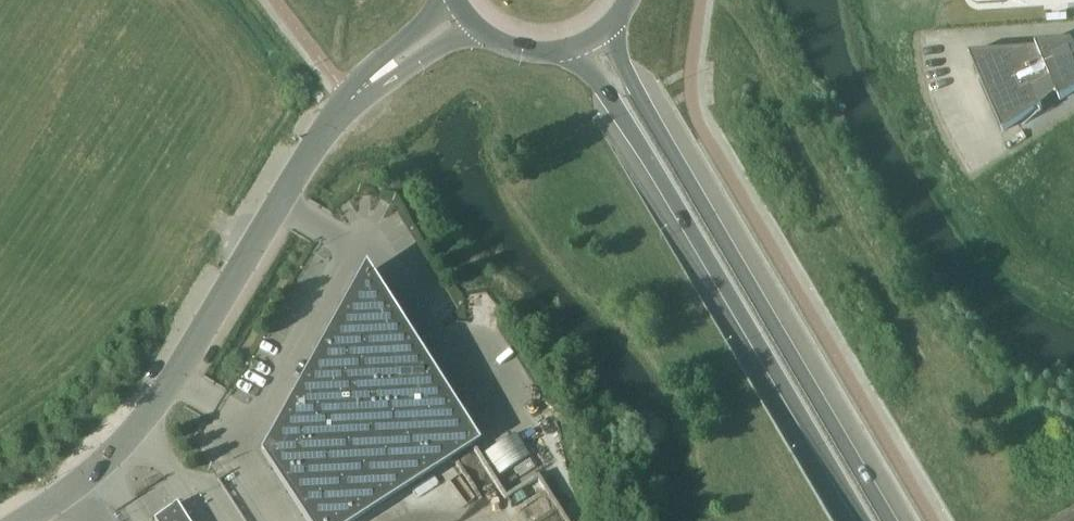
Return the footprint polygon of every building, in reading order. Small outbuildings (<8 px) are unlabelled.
[(1003,130),(1042,107),(1037,96),(1055,88),(1061,101),(1073,93),(1073,45),(1073,43),(1037,45),(1038,48),(972,53),(1003,130)] [(310,520),(350,520),(472,444),(479,439),(370,277),(265,450),(310,520)] [(157,520),(158,520),(187,520),(177,507),(157,520)]
